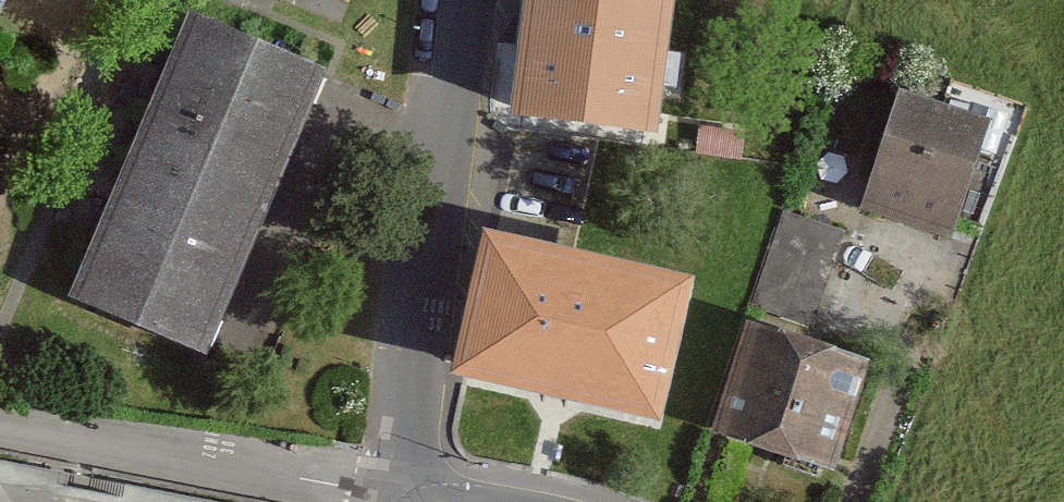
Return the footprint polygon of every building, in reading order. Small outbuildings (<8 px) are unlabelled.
[(670,0),(531,0),(518,116),(655,131),(670,0)] [(198,353),(321,66),(191,11),(68,298),(198,353)] [(981,221),(1021,110),(951,84),(942,109),(902,95),(861,207),(946,237),(955,212),(981,221)] [(842,231),(781,213),(772,242),(833,261),(842,231)] [(657,413),(687,280),(486,236),(456,369),(657,413)] [(833,261),(772,242),(753,305),(814,324),(833,261)] [(835,462),(864,362),(748,329),(719,430),(835,462)]
